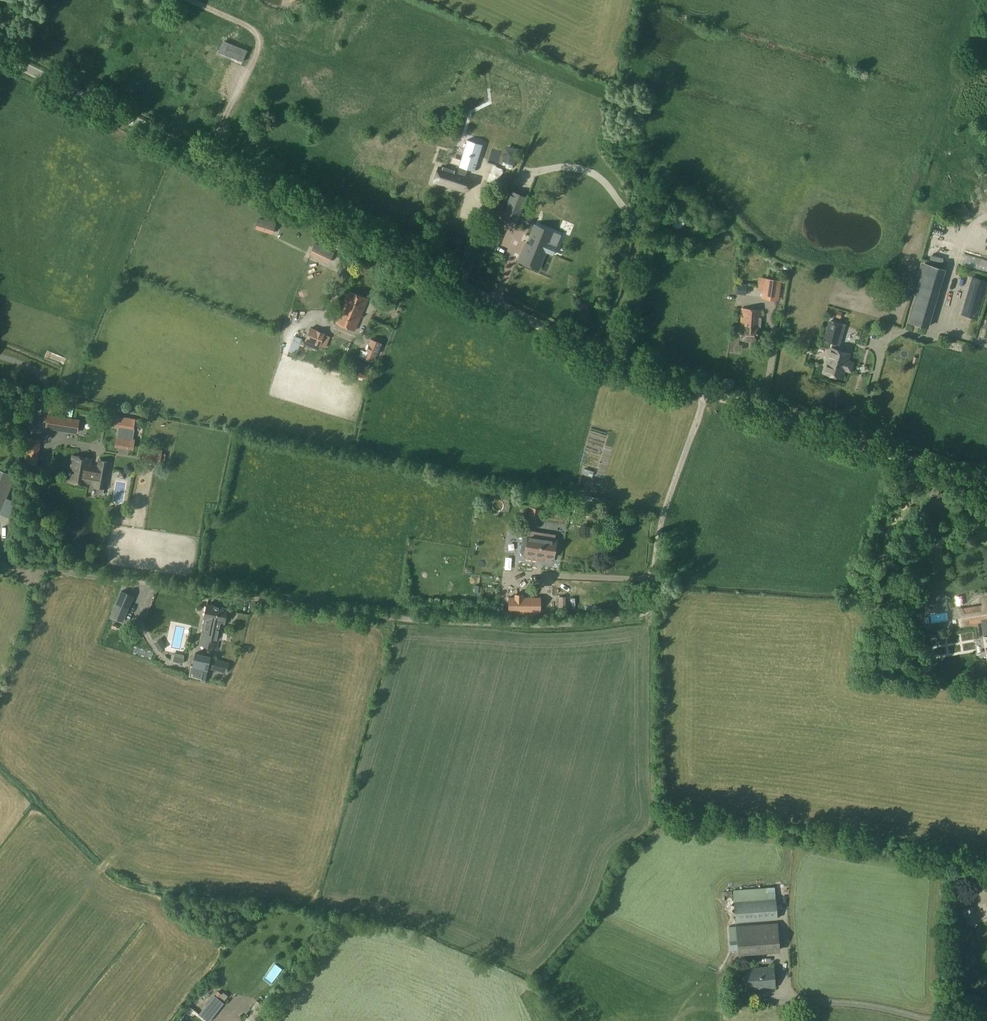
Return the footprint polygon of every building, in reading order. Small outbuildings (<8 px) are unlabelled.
[(126,30),(132,32),(134,25),(127,24),(126,30)] [(247,50),(223,41),(218,52),(243,62),(247,50)] [(160,66),(154,83),(163,86),(169,70),(160,66)] [(241,106),(255,110),(257,103),(244,99),(241,106)] [(439,167),(434,182),(464,191),(469,176),(464,175),(466,167),(471,169),(474,169),(473,171),(474,171),(482,144),(481,145),(468,141),(468,140),(467,139),(459,166),(457,173),(454,172),(455,170),(443,166),(442,168),(439,167)] [(110,155),(125,162),(129,153),(113,146),(110,155)] [(502,156),(493,166),(500,172),(509,162),(502,156)] [(562,166),(570,169),(572,164),(564,161),(562,166)] [(527,196),(512,190),(501,217),(516,223),(527,196)] [(276,224),(259,219),(256,229),(272,235),(276,224)] [(526,243),(519,261),(539,269),(546,252),(551,254),(555,245),(549,243),(553,233),(533,225),(529,235),(531,236),(528,243),(526,243)] [(333,253),(315,244),(311,253),(329,262),(333,253)] [(956,265),(986,273),(986,261),(959,253),(956,265)] [(915,294),(907,321),(928,327),(945,268),(921,261),(912,293),(915,294)] [(972,277),(965,302),(980,306),(986,282),(986,281),(972,277)] [(765,278),(763,297),(778,299),(780,280),(765,278)] [(738,283),(737,293),(745,294),(746,284),(738,283)] [(349,291),(342,307),(361,314),(368,298),(349,291)] [(398,297),(389,293),(383,308),(392,311),(398,297)] [(342,307),(336,323),(355,331),(361,314),(342,307)] [(742,339),(757,340),(758,329),(761,329),(762,309),(742,308),(741,327),(743,327),(742,339)] [(842,324),(830,321),(825,340),(833,342),(831,348),(824,372),(842,377),(845,369),(847,369),(850,362),(847,361),(849,353),(834,349),(836,343),(842,324)] [(866,326),(856,326),(855,340),(865,340),(866,326)] [(324,335),(310,329),(305,341),(319,347),(324,335)] [(383,345),(372,340),(367,352),(378,357),(383,345)] [(108,424),(119,426),(117,436),(115,446),(134,449),(135,439),(133,439),(135,428),(134,428),(136,418),(109,414),(108,424)] [(46,427),(74,431),(75,421),(48,416),(46,427)] [(27,436),(26,444),(39,445),(40,438),(27,436)] [(144,457),(160,460),(162,450),(146,448),(144,457)] [(95,486),(105,488),(109,462),(99,460),(98,468),(92,467),(93,459),(73,455),(68,481),(87,484),(88,482),(95,484),(95,486)] [(601,456),(596,469),(599,470),(594,482),(607,488),(617,463),(601,456)] [(580,467),(578,473),(588,477),(590,471),(580,467)] [(16,476),(0,469),(0,513),(16,476)] [(121,493),(122,480),(114,480),(113,492),(121,493)] [(955,510),(958,501),(938,493),(934,503),(955,510)] [(600,497),(584,494),(583,502),(598,505),(600,497)] [(527,520),(537,521),(539,508),(529,506),(527,520)] [(555,538),(556,535),(528,530),(527,534),(523,534),(520,553),(524,553),(523,558),(552,562),(552,558),(554,559),(558,539),(555,538)] [(111,615),(123,620),(133,595),(121,590),(111,615)] [(516,597),(509,597),(509,610),(541,611),(541,597),(523,597),(523,594),(516,594),(516,597)] [(982,599),(982,604),(963,607),(958,608),(959,625),(982,622),(986,653),(986,598),(982,599)] [(204,619),(205,619),(200,645),(208,647),(213,624),(215,625),(219,606),(207,604),(204,619)] [(225,623),(228,608),(219,606),(215,625),(213,624),(208,647),(217,649),(219,640),(221,640),(223,631),(220,630),(222,624),(224,625),(225,623)] [(154,641),(159,650),(165,646),(160,638),(154,641)] [(195,653),(192,666),(208,669),(211,656),(195,653)] [(183,663),(184,656),(174,654),(173,661),(183,663)] [(213,659),(210,669),(226,673),(229,663),(213,659)] [(206,679),(208,669),(192,666),(190,676),(206,679)] [(735,901),(736,921),(777,918),(776,898),(735,901)] [(778,923),(736,926),(738,953),(780,950),(778,923)] [(776,987),(774,966),(747,968),(748,988),(763,987),(763,988),(776,987)] [(215,995),(199,1014),(207,1020),(210,1020),(225,1003),(219,998),(215,995)]
